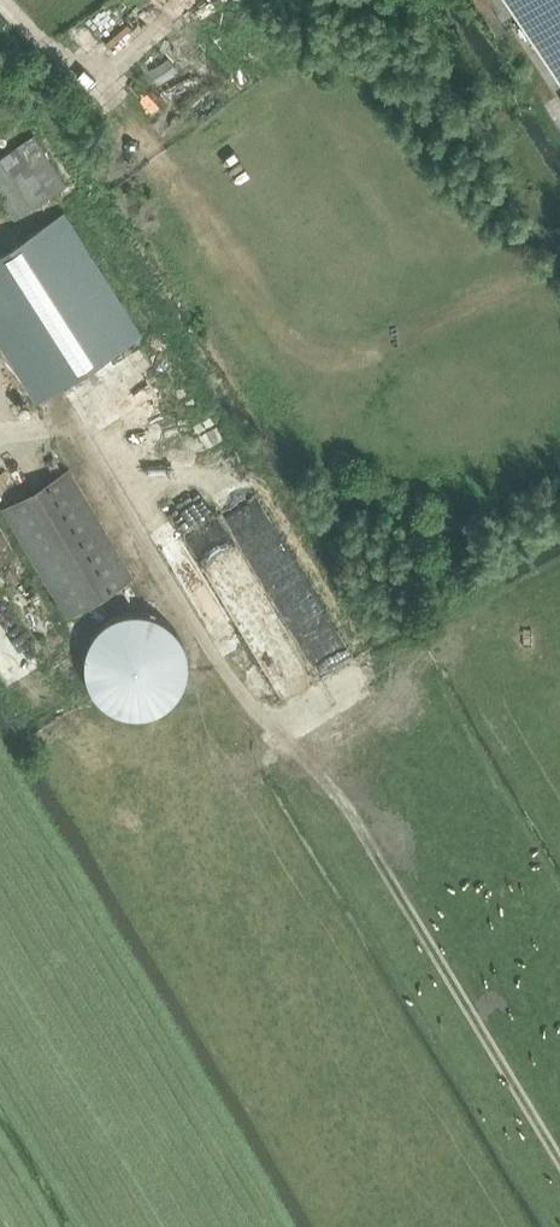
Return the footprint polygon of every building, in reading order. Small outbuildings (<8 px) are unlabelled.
[(559,82),(559,0),(505,0),(559,82)] [(157,87),(180,70),(164,50),(141,67),(157,87)] [(66,186),(33,134),(0,155),(0,194),(16,218),(66,186)] [(38,400),(141,334),(62,212),(0,252),(0,341),(38,400)] [(134,577),(68,467),(3,507),(69,616),(134,577)] [(198,677),(199,666),(198,654),(195,645),(191,636),(185,628),(175,620),(167,615),(157,612),(147,610),(134,611),(123,614),(113,620),(106,625),(99,634),(93,644),(90,653),(89,664),(90,675),(93,685),(98,696),(104,704),(112,711),(121,716),(132,719),(142,721),(149,721),(157,719),(164,717),(174,712),(181,707),(189,698),(195,688),(198,677)]
